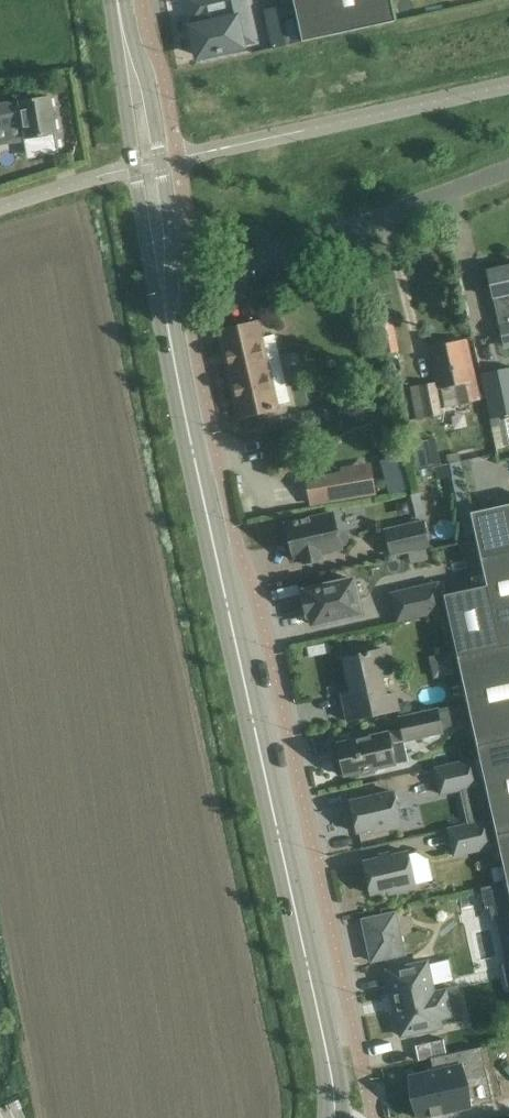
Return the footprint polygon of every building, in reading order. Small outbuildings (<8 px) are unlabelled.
[(194,18),(201,17),(202,24),(203,26),(193,28),(199,56),(218,52),(219,53),(223,52),(222,51),(242,47),(241,43),(236,21),(246,19),(242,0),(190,0),(194,18)] [(309,15),(297,18),(303,42),(303,43),(396,22),(391,0),(305,0),(309,15)] [(287,45),(282,21),(279,7),(265,10),(273,48),(287,45)] [(297,18),(282,21),(287,45),(303,42),(297,18)] [(0,105),(0,127),(24,123),(30,157),(59,152),(49,96),(0,105)] [(488,271),(494,298),(504,347),(508,346),(508,267),(488,271)] [(392,317),(378,320),(385,355),(399,352),(392,317)] [(278,408),(258,323),(220,332),(239,417),(278,408)] [(480,400),(466,340),(433,348),(446,408),(480,400)] [(481,373),(492,427),(501,426),(500,417),(508,415),(508,367),(481,373)] [(437,382),(421,385),(426,417),(443,414),(437,382)] [(353,429),(384,423),(380,404),(349,410),(353,429)] [(448,456),(436,458),(438,466),(450,463),(448,456)] [(470,458),(460,461),(462,472),(473,469),(470,458)] [(355,464),(340,467),(341,472),(305,478),(310,507),(361,498),(355,464)] [(457,496),(467,494),(462,472),(452,475),(457,496)] [(424,515),(419,493),(407,495),(412,518),(424,515)] [(508,552),(508,504),(471,513),(480,556),(481,558),(508,552)] [(337,530),(333,513),(298,521),(298,520),(294,521),(294,522),(286,524),(287,528),(283,532),(286,543),(291,544),(294,560),(303,558),(304,563),(321,559),(320,554),(342,549),(341,546),(345,545),(346,545),(347,543),(348,541),(348,540),(348,539),(348,537),(348,536),(348,535),(347,534),(346,532),(344,530),(341,529),(337,530)] [(430,547),(424,521),(385,530),(391,556),(419,549),(419,552),(430,549),(430,547)] [(481,558),(484,572),(487,585),(501,648),(508,646),(508,552),(481,558)] [(480,556),(468,559),(472,575),(484,572),(481,558),(480,556)] [(313,625),(329,621),(329,622),(342,619),(342,618),(361,614),(358,596),(352,598),(349,581),(306,590),(307,596),(303,597),(307,614),(311,613),(313,625)] [(391,593),(397,621),(447,610),(458,657),(501,648),(487,585),(441,595),(438,583),(391,593)] [(501,648),(458,657),(477,746),(508,739),(508,646),(501,648)] [(390,673),(384,649),(344,658),(351,692),(343,694),(349,721),(398,709),(395,693),(386,695),(381,675),(390,673)] [(410,700),(397,703),(398,709),(399,715),(412,712),(410,700)] [(389,732),(392,744),(404,741),(443,732),(437,708),(399,716),(402,729),(389,732)] [(389,732),(337,743),(341,760),(338,761),(341,775),(344,774),(345,776),(361,773),(361,776),(375,772),(375,769),(396,765),(391,744),(392,744),(389,732)] [(477,746),(497,835),(508,832),(508,739),(477,746)] [(479,786),(474,760),(435,768),(441,794),(479,786)] [(431,773),(393,775),(394,790),(432,788),(431,773)] [(402,826),(394,792),(350,801),(357,832),(374,829),(375,833),(402,826)] [(493,846),(487,821),(449,829),(454,855),(493,846)] [(497,835),(504,866),(506,879),(507,882),(508,891),(508,832),(497,835)] [(428,849),(428,837),(407,836),(407,849),(428,849)] [(417,888),(409,852),(364,862),(371,894),(387,890),(388,894),(417,888)] [(504,866),(491,869),(494,882),(506,879),(504,866)] [(507,882),(481,887),(486,909),(508,904),(508,891),(507,882)] [(404,954),(395,913),(363,920),(372,961),(404,954)] [(434,993),(427,962),(388,971),(393,996),(396,995),(399,1010),(396,1011),(402,1035),(441,1027),(439,1018),(464,1012),(458,988),(434,993)] [(443,1039),(415,1045),(419,1061),(446,1054),(443,1039)] [(434,1071),(410,1076),(419,1117),(470,1107),(465,1082),(477,1079),(475,1070),(485,1068),(481,1047),(431,1058),(434,1071)]
